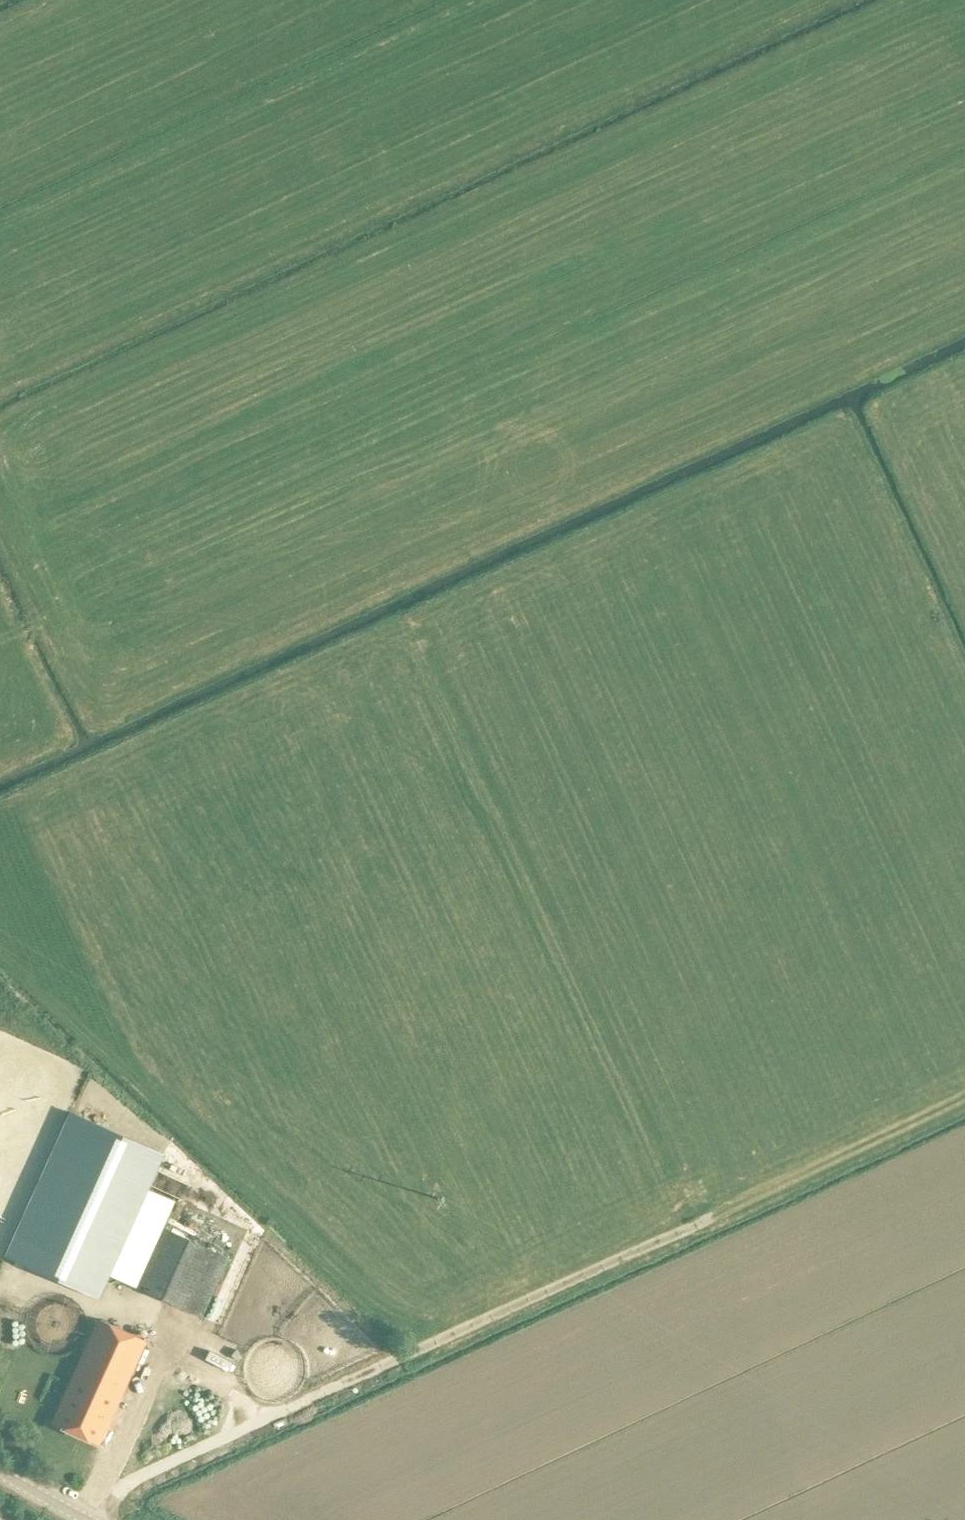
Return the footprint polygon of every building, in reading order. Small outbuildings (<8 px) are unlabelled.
[(164,1154),(72,1112),(7,1256),(100,1298),(164,1154)] [(164,1228),(137,1287),(203,1317),(230,1258),(164,1228)] [(147,1341),(101,1320),(54,1424),(100,1445),(147,1341)] [(182,1356),(184,1342),(171,1340),(169,1353),(182,1356)] [(244,1356),(238,1351),(233,1357),(240,1362),(244,1356)] [(74,1508),(83,1507),(81,1487),(71,1488),(74,1508)]
